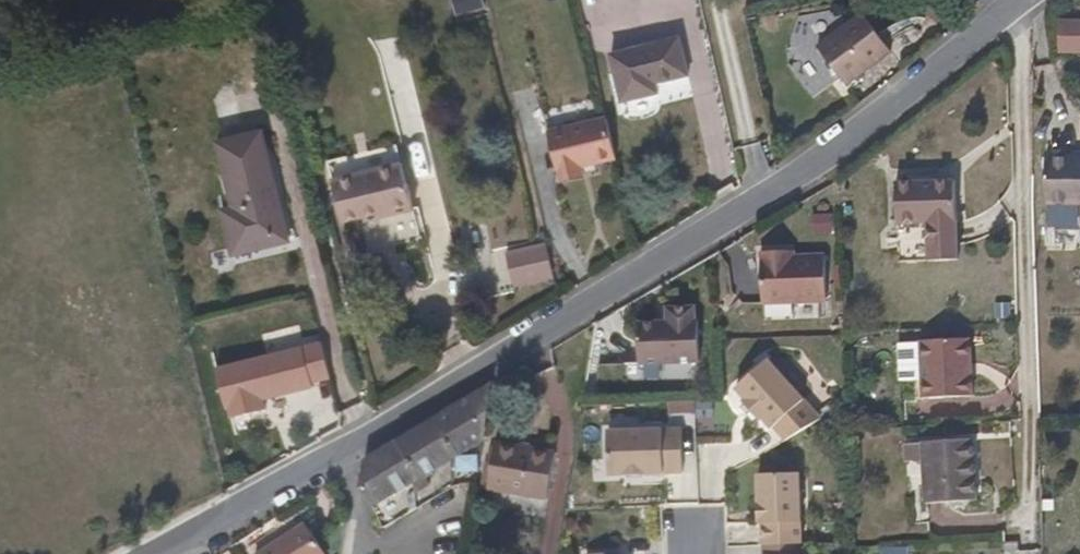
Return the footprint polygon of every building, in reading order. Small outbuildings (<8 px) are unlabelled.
[(457,14),(485,8),(484,0),(454,0),(457,14)] [(835,91),(880,56),(851,18),(805,52),(835,91)] [(1056,59),(1079,59),(1079,30),(1055,29),(1056,59)] [(680,82),(672,42),(609,54),(620,107),(657,99),(655,88),(680,82)] [(582,168),(612,161),(604,127),(545,139),(554,173),(559,172),(561,179),(583,175),(582,168)] [(410,213),(394,147),(324,164),(338,224),(374,216),(375,220),(410,213)] [(1045,159),(1047,204),(1079,204),(1079,158),(1045,159)] [(292,251),(275,166),(223,177),(229,218),(220,219),(229,264),(292,251)] [(583,175),(561,179),(562,185),(584,181),(583,175)] [(957,285),(955,231),(955,206),(896,207),(899,287),(957,285)] [(779,267),(779,262),(757,263),(760,314),(823,311),(821,265),(779,267)] [(666,321),(667,334),(637,335),(639,376),(699,373),(697,332),(694,331),(693,319),(666,321)] [(323,341),(217,363),(227,410),(333,388),(323,341)] [(915,341),(896,341),(897,379),(916,378),(915,341)] [(923,422),(973,420),(969,361),(921,364),(923,422)] [(772,435),(785,449),(818,427),(768,372),(737,401),(747,412),(745,414),(757,427),(759,425),(770,437),(772,435)] [(484,458),(494,395),(433,431),(459,472),(484,458)] [(459,472),(433,431),(400,452),(423,492),(459,472)] [(682,440),(609,442),(610,486),(684,484),(682,440)] [(400,452),(367,471),(364,497),(379,517),(423,492),(400,452)] [(491,500),(548,511),(556,465),(499,454),(491,500)] [(974,461),(926,463),(926,481),(926,519),(976,519),(974,461)] [(926,481),(926,463),(913,464),(913,481),(926,481)] [(764,553),(778,553),(801,553),(803,553),(799,482),(758,484),(761,533),(763,533),(764,553)] [(308,531),(276,553),(322,553),(308,531)]
